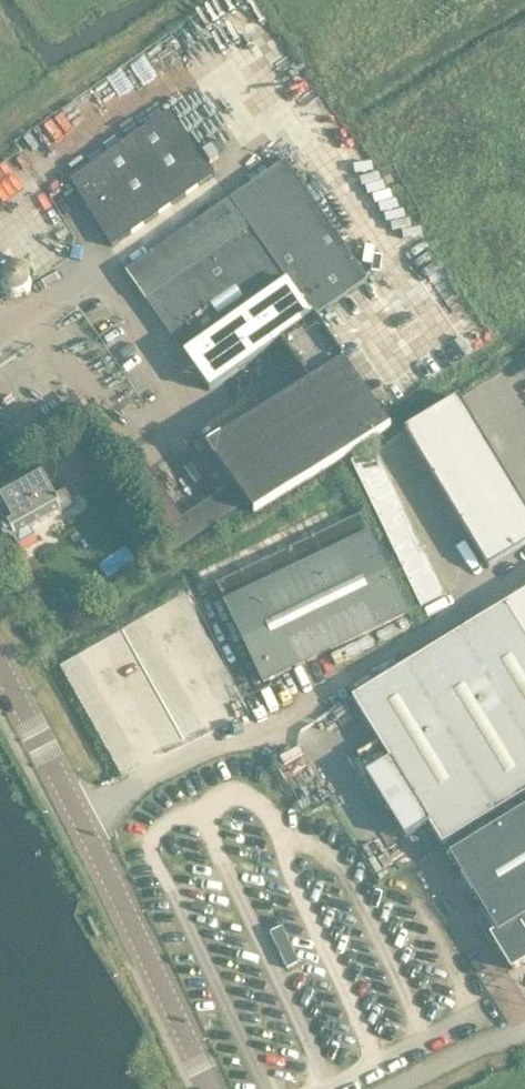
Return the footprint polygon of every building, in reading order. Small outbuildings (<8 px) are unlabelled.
[(112,247),(204,183),(213,176),(169,112),(70,181),(112,247)] [(285,161),(126,273),(146,301),(209,391),(280,342),(314,319),(368,281),(285,161)] [(33,275),(32,273),(31,271),(29,269),(28,268),(26,266),(24,266),(21,265),(19,264),(17,264),(15,264),(12,265),(10,265),(8,266),(6,268),(4,269),(3,271),(1,273),(0,275),(0,290),(1,292),(3,294),(4,296),(6,297),(8,298),(10,299),(12,300),(14,301),(17,301),(19,301),(21,300),(23,299),(26,299),(28,297),(29,296),(31,294),(32,292),(33,290),(34,288),(35,286),(35,284),(35,281),(35,279),(34,277),(33,275)] [(254,515),(391,429),(344,363),(314,319),(280,342),(310,384),(208,448),(234,486),(153,539),(165,557),(246,503),(254,515)] [(458,399),(432,415),(441,430),(468,414),(458,399)] [(468,414),(441,430),(450,445),(477,429),(468,414)] [(432,415),(405,431),(415,446),(441,430),(432,415)] [(88,464),(108,454),(90,423),(71,433),(88,464)] [(9,441),(3,429),(0,431),(0,446),(9,441)] [(477,429),(450,445),(460,461),(486,445),(477,429)] [(441,430),(415,446),(424,461),(450,445),(441,430)] [(450,445),(424,461),(433,477),(460,461),(450,445)] [(486,445),(460,461),(469,476),(496,460),(486,445)] [(375,451),(351,462),(359,478),(383,467),(375,451)] [(496,460),(469,476),(478,491),(505,475),(496,460)] [(460,461),(433,477),(442,492),(469,476),(460,461)] [(383,467),(359,478),(367,494),(391,483),(383,467)] [(0,491),(0,515),(3,520),(3,521),(3,522),(1,529),(5,536),(13,538),(13,540),(14,539),(19,547),(35,538),(30,530),(62,512),(54,496),(38,470),(0,491)] [(505,475),(478,491),(488,507),(514,491),(505,475)] [(469,476),(442,492),(452,508),(478,491),(469,476)] [(391,483),(367,494),(374,511),(399,499),(391,483)] [(65,490),(54,496),(62,512),(74,506),(65,490)] [(478,491),(452,508),(461,523),(488,507),(478,491)] [(514,491),(488,507),(497,522),(523,506),(514,491)] [(399,499),(374,511),(382,527),(406,515),(399,499)] [(497,522),(506,538),(524,526),(524,509),(523,506),(497,522)] [(488,507),(461,523),(470,538),(497,522),(488,507)] [(360,514),(216,584),(264,683),(408,614),(360,514)] [(406,515),(382,527),(390,543),(414,532),(406,515)] [(497,522),(470,538),(480,554),(506,538),(497,522)] [(506,538),(515,553),(524,547),(524,526),(506,538)] [(414,532),(390,543),(398,559),(422,548),(414,532)] [(506,538),(480,554),(489,569),(515,553),(506,538)] [(422,548),(398,559),(405,575),(430,564),(422,548)] [(430,564),(405,575),(413,592),(437,580),(430,564)] [(437,580),(413,592),(421,608),(445,596),(437,580)] [(505,605),(524,637),(524,592),(505,605)] [(442,845),(524,794),(524,637),(505,605),(352,698),(390,760),(366,775),(405,839),(430,825),(442,845)] [(296,780),(306,809),(326,802),(316,773),(296,780)] [(449,856),(496,934),(491,937),(512,971),(524,963),(524,810),(449,856)]
